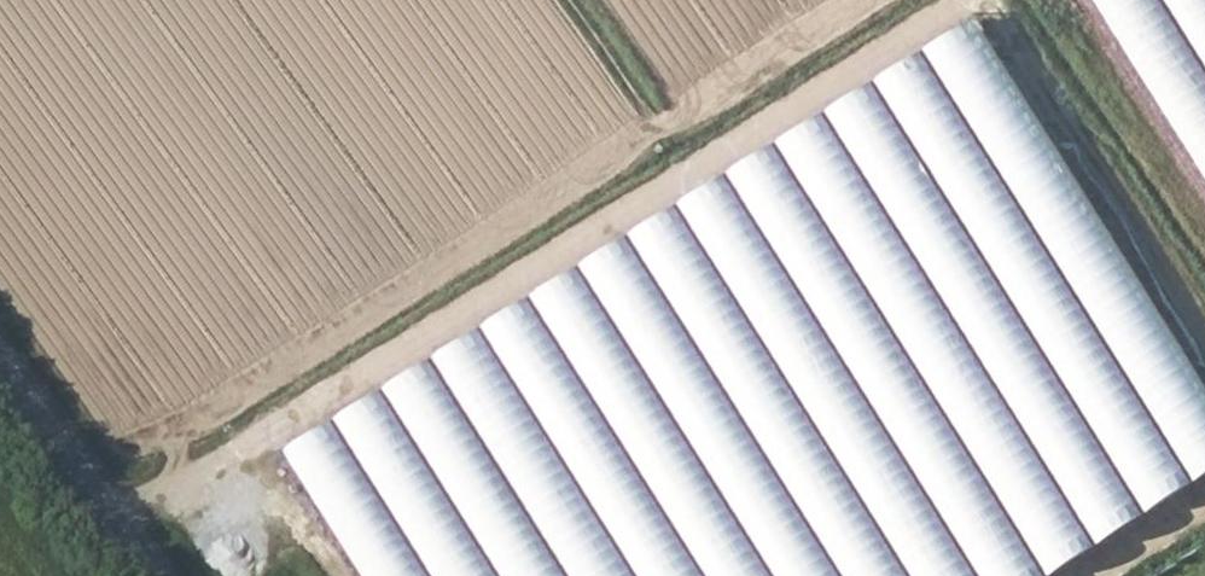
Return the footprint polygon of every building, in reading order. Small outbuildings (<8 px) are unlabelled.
[(1204,167),(1204,0),(1099,0),(1204,167)] [(289,448),(371,575),(1060,575),(1204,484),(1204,377),(973,14),(289,448)]
